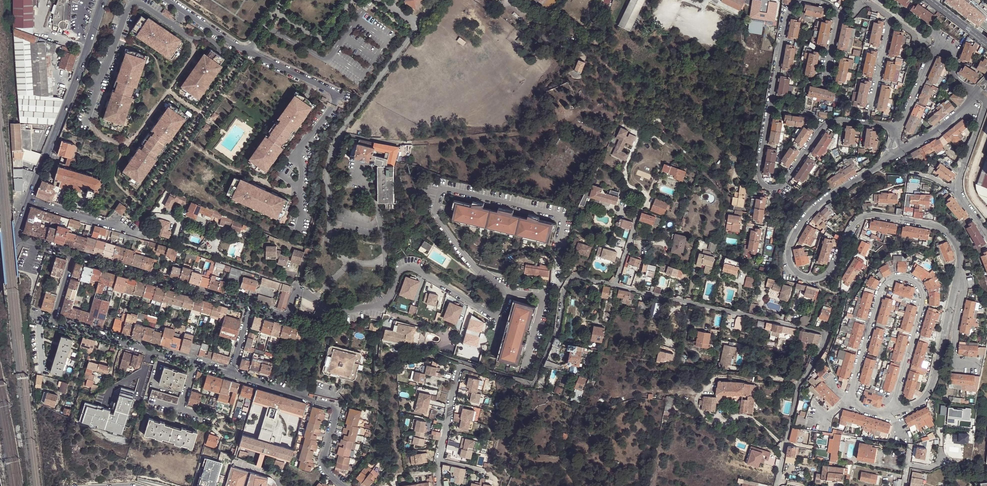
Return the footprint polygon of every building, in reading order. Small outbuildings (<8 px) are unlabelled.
[(14,28),(34,35),(34,0),(14,0),(14,28)] [(66,0),(58,0),(54,14),(53,24),(54,24),(54,26),(59,27),(60,28),(62,29),(64,29),(66,28),(67,27),(67,25),(67,23),(66,22),(66,4),(66,0)] [(404,1),(416,9),(422,0),(405,0),(404,1)] [(543,4),(551,9),(557,2),(558,0),(545,0),(543,4)] [(630,28),(644,0),(631,0),(620,23),(630,28)] [(732,13),(734,8),(720,0),(719,0),(717,5),(732,13)] [(732,13),(738,16),(741,9),(742,9),(745,4),(744,3),(745,1),(743,0),(720,0),(734,8),(732,13)] [(976,0),(948,0),(986,29),(986,10),(976,0)] [(806,9),(806,12),(806,14),(812,15),(814,6),(811,5),(806,4),(805,9),(806,9)] [(921,17),(926,10),(918,4),(916,7),(914,6),(911,10),(915,13),(921,17)] [(814,6),(812,15),(816,15),(821,16),(822,12),(823,13),(824,8),(819,7),(814,6)] [(164,9),(162,13),(170,19),(173,15),(164,9)] [(932,19),(934,17),(934,16),(926,10),(921,17),(927,21),(931,24),(934,21),(934,20),(933,20),(932,19)] [(806,14),(806,12),(800,11),(799,15),(802,16),(805,20),(814,22),(814,21),(816,15),(812,15),(806,14)] [(878,13),(869,12),(868,14),(872,15),(870,19),(876,21),(878,13)] [(947,18),(941,13),(939,17),(945,21),(947,18)] [(142,16),(131,32),(172,59),(183,43),(142,16)] [(960,41),(966,33),(947,18),(945,21),(941,27),(950,33),(952,35),(960,41)] [(790,24),(789,29),(798,31),(800,22),(796,21),(796,20),(791,19),(790,24)] [(820,31),(829,33),(830,26),(831,21),(827,20),(826,22),(822,22),(818,21),(816,27),(821,28),(820,29),(820,31)] [(763,23),(750,21),(748,32),(761,35),(763,23)] [(884,22),(879,21),(878,23),(874,22),(872,32),(881,34),(882,27),(884,22)] [(842,29),(841,36),(849,38),(849,37),(851,28),(848,27),(848,25),(843,24),(842,29)] [(34,35),(14,28),(20,117),(20,122),(54,123),(66,92),(62,90),(60,97),(53,97),(49,97),(46,52),(51,53),(57,54),(59,48),(60,44),(34,35)] [(793,37),(796,37),(797,37),(798,31),(789,29),(789,32),(788,37),(793,38),(793,37)] [(901,40),(902,35),(903,32),(899,32),(899,30),(893,29),(892,35),(893,36),(891,43),(900,44),(904,45),(905,40),(901,40)] [(818,41),(819,41),(822,42),(821,44),(826,45),(827,40),(829,33),(820,31),(818,31),(816,30),(815,36),(819,37),(818,41)] [(881,34),(872,32),(870,42),(874,43),(873,45),(878,46),(879,41),(881,34)] [(843,47),(846,47),(847,47),(849,38),(841,36),(839,43),(838,48),(843,49),(843,48),(843,47)] [(971,56),(972,52),(975,53),(978,44),(976,41),(973,45),(973,46),(970,45),(971,44),(966,42),(964,47),(963,51),(962,55),(960,59),(964,61),(965,61),(965,60),(968,60),(969,61),(969,60),(971,56)] [(898,54),(900,44),(891,43),(890,49),(889,49),(887,56),(893,57),(894,56),(897,57),(898,54)] [(791,48),(792,45),(787,44),(786,50),(785,57),(793,58),(795,48),(791,48)] [(74,71),(81,51),(63,45),(61,50),(64,52),(59,66),(74,71)] [(210,49),(182,89),(198,100),(226,60),(210,49)] [(127,51),(104,121),(122,127),(146,57),(127,51)] [(808,62),(816,64),(818,58),(819,52),(814,51),(814,54),(810,53),(806,52),(804,58),(809,58),(808,62)] [(877,52),(872,51),(872,52),(872,53),(868,53),(866,62),(874,64),(876,57),(877,52)] [(940,75),(941,72),(942,69),(943,67),(946,60),(938,55),(928,78),(930,78),(929,80),(928,81),(933,83),(935,84),(939,76),(940,75)] [(788,67),(792,68),(793,58),(785,57),(783,63),(782,69),(787,70),(787,69),(788,67)] [(840,63),(838,69),(847,71),(848,68),(849,62),(845,61),(846,59),(846,58),(841,57),(840,63)] [(902,59),(896,58),(895,62),(892,61),(888,60),(886,66),(885,71),(894,73),(895,69),(899,70),(902,59)] [(986,69),(986,60),(985,59),(984,61),(983,60),(982,62),(981,61),(977,68),(985,73),(986,69)] [(575,71),(581,73),(585,63),(579,60),(575,71)] [(814,77),(815,71),(816,64),(808,62),(806,72),(809,73),(809,75),(814,77)] [(873,71),(874,64),(866,62),(863,74),(864,75),(864,76),(865,76),(866,75),(867,75),(872,76),(873,71)] [(978,74),(975,72),(972,70),(965,66),(963,69),(961,68),(959,73),(963,75),(967,77),(970,80),(975,82),(977,78),(976,77),(978,74)] [(841,80),(845,81),(845,78),(847,71),(838,69),(837,76),(836,81),(841,83),(841,82),(841,80)] [(892,79),(894,73),(885,71),(885,74),(884,79),(888,80),(889,78),(892,79)] [(788,88),(789,85),(790,79),(786,78),(786,77),(781,76),(780,81),(779,86),(788,88)] [(943,78),(939,76),(935,84),(933,83),(932,84),(933,84),(938,87),(943,78)] [(861,83),(859,92),(868,94),(869,88),(870,82),(866,81),(866,82),(865,83),(862,83),(861,83)] [(881,90),(880,97),(888,98),(890,89),(887,88),(887,85),(882,84),(881,90)] [(807,96),(813,97),(813,96),(808,95),(810,86),(815,87),(816,86),(809,85),(807,96)] [(926,105),(928,101),(929,97),(930,95),(932,91),(934,88),(932,87),(927,85),(926,85),(925,87),(925,89),(923,88),(919,97),(921,98),(920,99),(919,102),(925,104),(926,105)] [(788,90),(788,88),(779,86),(779,89),(778,94),(783,95),(783,93),(787,94),(788,90)] [(821,97),(823,89),(815,87),(810,86),(808,95),(813,96),(821,97)] [(834,92),(829,91),(826,90),(823,89),(821,97),(828,99),(832,100),(834,92)] [(830,89),(829,91),(834,92),(832,100),(828,99),(827,100),(834,102),(836,91),(830,89)] [(952,96),(950,97),(958,105),(963,101),(962,99),(964,97),(957,91),(952,96)] [(857,101),(854,100),(853,106),(857,107),(858,105),(860,105),(865,106),(866,101),(868,94),(859,92),(859,93),(857,101)] [(314,105),(299,94),(250,162),(266,173),(314,105)] [(880,97),(878,103),(877,109),(882,110),(886,111),(885,113),(889,115),(889,111),(888,111),(889,106),(887,106),(888,98),(880,97)] [(938,107),(937,108),(938,109),(939,110),(935,114),(934,115),(928,119),(933,125),(940,120),(944,116),(948,113),(955,107),(950,102),(946,105),(945,103),(944,102),(941,104),(938,107)] [(907,128),(906,130),(913,133),(916,126),(917,124),(920,118),(925,107),(923,106),(917,103),(914,108),(916,108),(915,110),(914,109),(906,127),(907,128)] [(123,174),(138,185),(170,141),(186,117),(171,106),(136,155),(123,174)] [(786,115),(785,120),(785,121),(787,122),(786,124),(801,126),(802,122),(803,122),(804,117),(799,116),(795,116),(791,116),(786,115)] [(772,124),(771,131),(780,132),(781,127),(782,123),(781,122),(778,122),(778,120),(778,119),(773,118),(772,124)] [(955,126),(951,130),(943,136),(948,142),(952,140),(959,133),(962,131),(968,126),(963,120),(955,126)] [(31,125),(10,123),(15,191),(17,190),(27,191),(35,171),(23,168),(24,159),(38,164),(42,154),(31,152),(32,148),(31,125)] [(845,136),(854,138),(855,133),(860,134),(860,128),(856,127),(856,126),(853,125),(853,127),(852,126),(847,126),(846,131),(845,136)] [(812,131),(808,128),(807,129),(804,127),(799,135),(806,140),(810,135),(812,131)] [(622,128),(618,138),(621,139),(613,155),(626,161),(629,155),(623,151),(627,142),(633,145),(637,137),(631,133),(629,137),(627,136),(630,131),(622,128)] [(875,140),(875,137),(876,132),(876,131),(874,131),(872,131),(872,129),(867,128),(867,133),(866,139),(875,140)] [(769,143),(774,144),(774,143),(775,141),(778,142),(778,141),(780,132),(771,131),(770,138),(769,143)] [(822,137),(818,142),(826,147),(832,139),(828,137),(829,135),(830,135),(826,132),(822,137)] [(959,133),(952,140),(955,144),(960,140),(963,138),(962,137),(959,133)] [(806,140),(799,135),(796,139),(795,140),(796,140),(799,142),(798,143),(802,146),(805,142),(806,140)] [(844,144),(849,145),(849,144),(852,145),(852,146),(857,147),(858,139),(854,138),(845,136),(845,139),(844,144)] [(948,142),(943,136),(939,140),(943,146),(945,145),(948,142)] [(826,147),(829,149),(836,139),(833,138),(832,139),(826,147)] [(874,141),(875,140),(866,139),(865,142),(865,147),(869,148),(872,148),(872,151),(877,151),(878,141),(874,141)] [(61,140),(57,154),(62,155),(70,158),(74,145),(61,140)] [(394,167),(399,148),(359,140),(358,144),(357,145),(355,156),(351,155),(350,159),(354,160),(355,159),(370,163),(369,164),(374,165),(375,163),(379,165),(374,201),(389,203),(394,167)] [(935,142),(931,144),(935,151),(937,150),(942,147),(943,146),(939,140),(935,142)] [(812,153),(815,155),(817,153),(819,155),(820,156),(826,147),(818,142),(815,148),(812,153)] [(925,153),(929,159),(937,155),(937,154),(939,153),(938,152),(937,150),(935,151),(931,144),(930,143),(922,147),(923,149),(925,153)] [(768,149),(773,149),(773,148),(767,147),(766,153),(765,160),(763,167),(762,174),(768,175),(769,174),(764,173),(766,161),(768,149)] [(791,148),(790,147),(785,155),(792,160),(796,155),(798,151),(794,148),(793,149),(791,148)] [(826,147),(820,156),(823,158),(829,150),(829,149),(826,147)] [(773,150),(773,149),(768,149),(766,161),(774,162),(775,161),(776,153),(772,152),(773,150)] [(918,150),(915,152),(919,160),(923,158),(923,157),(922,155),(918,150)] [(911,154),(912,156),(916,161),(919,160),(915,152),(911,154)] [(70,158),(62,155),(60,162),(61,162),(65,164),(64,166),(64,167),(67,168),(70,158)] [(792,160),(785,155),(782,160),(785,162),(784,164),(788,166),(791,162),(792,160)] [(982,185),(986,171),(986,156),(977,183),(982,185)] [(805,162),(801,168),(808,173),(809,172),(813,166),(814,165),(811,162),(812,160),(808,157),(805,162)] [(841,172),(846,180),(856,173),(854,170),(851,165),(854,164),(852,157),(847,159),(847,158),(842,159),(843,161),(842,162),(843,164),(842,165),(844,167),(842,168),(843,170),(841,172)] [(532,169),(530,162),(529,161),(521,164),(520,165),(523,173),(524,173),(532,171),(532,170),(532,169)] [(764,173),(769,174),(769,172),(773,172),(774,164),(774,162),(766,161),(764,173)] [(673,178),(682,181),(686,171),(664,163),(662,170),(674,174),(673,178)] [(940,164),(937,167),(939,168),(937,171),(936,172),(939,174),(937,176),(941,179),(944,177),(949,170),(944,167),(940,164)] [(68,169),(67,168),(64,167),(64,166),(63,165),(63,167),(59,165),(58,165),(58,166),(58,168),(55,175),(55,176),(54,176),(54,177),(55,177),(59,178),(59,180),(60,180),(60,179),(65,180),(64,182),(65,182),(66,180),(70,182),(70,183),(71,183),(71,182),(76,184),(75,185),(76,185),(76,184),(81,185),(80,188),(79,188),(79,189),(80,189),(79,190),(80,190),(81,189),(85,191),(85,192),(86,192),(86,191),(87,191),(87,190),(86,190),(87,187),(88,188),(88,187),(91,188),(91,189),(91,190),(95,188),(96,190),(96,188),(98,187),(100,187),(99,186),(100,183),(101,183),(101,182),(100,182),(99,179),(100,178),(99,178),(98,178),(96,177),(96,175),(95,175),(95,177),(91,176),(92,175),(91,175),(91,173),(92,173),(93,172),(92,172),(92,171),(91,171),(91,172),(87,170),(87,169),(86,169),(86,170),(85,170),(85,171),(85,174),(80,172),(81,171),(80,170),(79,172),(75,171),(75,169),(74,170),(69,169),(70,167),(69,167),(68,169)] [(801,168),(797,173),(794,178),(798,181),(798,180),(799,178),(803,181),(807,174),(808,173),(801,168)] [(949,170),(944,177),(948,180),(949,180),(951,177),(952,178),(952,179),(955,175),(951,171),(949,170)] [(831,188),(846,180),(841,172),(838,173),(836,174),(826,181),(831,188)] [(246,182),(236,177),(232,186),(228,195),(282,219),(290,201),(246,182)] [(59,182),(58,186),(69,190),(69,189),(84,193),(85,193),(86,192),(85,192),(85,191),(81,189),(80,190),(79,190),(80,189),(79,189),(79,188),(80,188),(81,185),(76,184),(76,185),(75,185),(76,184),(71,182),(71,183),(70,183),(70,182),(66,180),(65,182),(64,182),(65,180),(60,179),(60,180),(59,182)] [(42,180),(39,187),(38,187),(35,195),(50,201),(51,201),(56,202),(57,196),(61,197),(63,188),(57,186),(52,185),(42,180)] [(975,182),(976,185),(976,186),(977,188),(978,191),(978,192),(980,195),(986,204),(986,203),(986,201),(986,198),(986,197),(986,196),(986,187),(982,185),(977,183),(975,182)] [(732,210),(734,210),(741,212),(742,207),(743,208),(745,187),(739,185),(738,193),(734,192),(733,197),(732,197),(731,206),(733,206),(732,210)] [(587,193),(586,196),(591,197),(600,200),(600,202),(600,203),(601,204),(608,206),(609,206),(610,205),(611,203),(617,205),(620,196),(618,195),(619,192),(611,190),(610,192),(608,191),(607,194),(601,192),(602,188),(594,186),(591,194),(587,193)] [(93,190),(91,190),(91,189),(88,188),(87,187),(86,190),(87,190),(87,191),(86,191),(86,192),(85,193),(84,193),(85,194),(86,194),(91,195),(91,196),(92,196),(93,195),(92,195),(93,191),(94,191),(93,190),(94,189),(93,189),(93,190)] [(174,201),(178,194),(172,192),(165,205),(171,208),(174,201)] [(879,202),(888,202),(888,193),(884,193),(883,195),(881,195),(875,194),(875,202),(878,202),(879,202)] [(888,202),(888,204),(889,204),(889,205),(893,205),(893,202),(897,203),(897,195),(895,195),(893,195),(893,193),(888,193),(888,202)] [(178,194),(174,201),(181,204),(184,204),(187,199),(178,194)] [(919,204),(920,204),(920,195),(915,194),(915,196),(913,196),(911,196),(911,203),(919,204)] [(920,195),(920,204),(921,204),(929,204),(929,197),(925,196),(925,195),(920,195)] [(925,195),(925,196),(929,197),(929,204),(921,204),(921,206),(922,206),(921,208),(932,208),(932,205),(931,205),(932,195),(925,195)] [(753,220),(757,221),(761,222),(762,216),(764,209),(765,203),(766,197),(761,196),(761,197),(760,199),(757,198),(756,198),(756,199),(755,208),(753,218),(754,218),(753,220)] [(944,202),(953,212),(960,206),(955,201),(951,196),(948,200),(947,199),(944,202)] [(584,197),(579,206),(584,207),(587,198),(584,197)] [(451,212),(449,219),(476,225),(476,226),(491,230),(491,229),(505,233),(505,234),(519,237),(520,237),(548,244),(554,223),(536,218),(536,216),(526,214),(525,217),(510,213),(511,210),(496,206),(496,210),(481,206),(482,203),(471,200),(470,203),(452,198),(448,212),(451,212)] [(656,199),(653,205),(666,209),(668,210),(670,204),(656,199)] [(115,210),(121,215),(126,208),(118,202),(115,206),(116,207),(115,210)] [(193,202),(192,202),(187,214),(195,218),(198,211),(203,214),(211,218),(212,216),(213,212),(206,209),(200,206),(198,205),(193,203),(193,202)] [(666,209),(653,205),(651,211),(663,215),(666,209)] [(31,206),(27,218),(40,222),(40,221),(41,219),(51,222),(54,214),(31,206)] [(953,212),(960,219),(962,217),(964,219),(968,215),(964,211),(960,206),(953,212)] [(816,216),(823,222),(827,217),(826,216),(830,212),(826,208),(820,214),(819,213),(816,216)] [(921,212),(921,209),(919,209),(918,209),(914,209),(913,217),(922,219),(923,212),(921,212)] [(689,211),(686,210),(681,223),(681,225),(684,226),(689,211)] [(741,212),(734,210),(733,215),(728,214),(725,230),(738,232),(741,212)] [(214,211),(213,212),(212,216),(221,219),(219,225),(224,226),(225,224),(226,218),(227,216),(214,211)] [(656,217),(642,213),(640,220),(654,224),(654,222),(656,217)] [(60,217),(54,214),(51,222),(57,223),(56,225),(58,226),(60,217)] [(819,225),(823,222),(816,216),(812,220),(818,226),(819,224),(819,225)] [(58,226),(53,241),(63,244),(66,232),(67,230),(70,219),(63,217),(62,221),(65,222),(63,227),(58,226)] [(959,223),(961,226),(965,223),(964,219),(962,217),(960,219),(957,222),(959,223)] [(23,232),(36,236),(38,227),(40,222),(27,218),(23,232)] [(630,229),(632,222),(620,218),(619,222),(618,221),(617,222),(616,223),(617,224),(618,225),(621,226),(630,229)] [(80,222),(70,219),(67,230),(69,230),(70,226),(78,229),(80,222)] [(157,234),(169,239),(171,232),(168,231),(170,223),(161,220),(157,220),(155,227),(158,228),(157,234)] [(881,222),(875,221),(875,222),(873,222),(871,221),(870,226),(869,228),(869,229),(882,231),(885,232),(887,232),(895,234),(897,226),(894,226),(892,226),(893,224),(887,223),(881,222)] [(818,226),(816,227),(820,230),(822,228),(823,229),(825,231),(830,227),(827,225),(826,225),(823,222),(819,225),(819,224),(818,226)] [(967,228),(972,237),(979,232),(976,226),(973,222),(969,224),(969,225),(970,226),(968,228),(967,228)] [(751,230),(749,240),(758,241),(759,234),(760,229),(755,228),(753,228),(754,224),(751,223),(747,223),(747,227),(753,228),(752,230),(751,230)] [(49,229),(46,239),(53,241),(58,226),(56,225),(55,229),(51,228),(52,226),(50,225),(49,229)] [(808,225),(804,232),(811,237),(812,236),(813,237),(815,238),(818,233),(815,231),(816,230),(808,225)] [(87,235),(86,238),(83,250),(92,253),(96,240),(98,233),(100,228),(94,226),(91,238),(88,238),(89,235),(87,235)] [(38,227),(36,236),(46,239),(49,229),(44,227),(44,228),(38,227)] [(903,228),(902,234),(901,235),(906,236),(910,236),(912,237),(931,240),(932,237),(929,237),(929,232),(927,232),(925,232),(925,230),(919,229),(913,228),(908,227),(908,228),(906,228),(903,227),(903,228)] [(108,230),(100,228),(98,233),(106,236),(108,230)] [(119,233),(112,231),(110,238),(117,240),(118,236),(119,233)] [(66,232),(63,244),(73,247),(76,235),(66,232)] [(811,237),(804,232),(797,243),(801,245),(804,241),(807,243),(811,246),(814,239),(813,239),(811,237)] [(972,237),(976,244),(977,245),(980,243),(981,245),(986,243),(983,238),(979,232),(972,237)] [(86,238),(76,235),(73,247),(83,250),(86,238)] [(676,235),(673,243),(671,252),(682,255),(686,237),(676,235)] [(139,239),(129,236),(128,239),(134,241),(133,245),(136,246),(138,243),(139,239)] [(822,243),(823,243),(825,238),(830,239),(829,242),(833,243),(832,244),(833,244),(833,245),(836,247),(839,241),(830,238),(824,236),(822,243)] [(577,246),(576,249),(575,252),(589,256),(591,247),(578,243),(579,239),(575,238),(573,244),(577,246)] [(821,250),(830,252),(832,244),(833,243),(829,242),(830,239),(825,238),(823,243),(821,250)] [(96,240),(92,253),(102,255),(106,243),(96,240)] [(752,250),(751,252),(756,253),(757,248),(758,241),(749,240),(748,249),(752,250)] [(870,254),(873,246),(870,244),(870,243),(868,242),(867,243),(862,240),(858,248),(864,251),(863,252),(866,253),(866,252),(870,254)] [(158,244),(148,241),(147,246),(153,248),(152,251),(156,252),(156,251),(158,244)] [(716,244),(709,242),(707,249),(714,251),(716,244)] [(951,250),(950,246),(948,246),(946,242),(939,245),(937,246),(938,250),(940,255),(944,266),(945,266),(954,262),(955,259),(951,250)] [(115,245),(106,243),(102,255),(112,258),(115,245)] [(425,243),(421,248),(429,253),(432,248),(425,243)] [(973,245),(976,252),(980,250),(981,250),(980,247),(982,246),(981,245),(980,243),(977,245),(976,244),(973,245)] [(124,248),(115,245),(112,258),(122,261),(125,248),(127,245),(124,244),(124,246),(125,246),(124,248)] [(168,247),(158,244),(156,251),(166,254),(168,247)] [(276,247),(266,246),(266,256),(271,256),(271,259),(276,259),(276,258),(279,259),(280,255),(281,252),(276,251),(276,247)] [(177,250),(168,247),(166,254),(165,256),(174,259),(176,254),(177,250)] [(617,253),(599,247),(597,256),(615,261),(617,253)] [(800,248),(794,249),(795,257),(804,255),(804,254),(802,247),(800,248)] [(125,248),(122,261),(131,264),(134,253),(135,251),(131,250),(125,248)] [(698,253),(695,266),(700,267),(701,265),(706,267),(707,265),(711,266),(714,257),(709,256),(710,252),(703,250),(702,254),(698,253)] [(822,264),(825,264),(827,265),(828,262),(827,262),(830,252),(821,250),(819,256),(818,262),(823,263),(822,264)] [(300,265),(304,254),(295,251),(291,262),(300,265)] [(134,253),(131,264),(141,267),(144,256),(145,253),(143,253),(142,255),(139,255),(134,253)] [(629,254),(625,267),(637,271),(641,260),(642,261),(643,258),(629,254)] [(277,264),(286,267),(288,258),(280,255),(279,259),(277,264)] [(804,255),(795,257),(797,265),(806,263),(804,256),(804,255)] [(43,263),(54,266),(56,257),(54,256),(53,258),(45,256),(43,263)] [(144,256),(141,267),(150,270),(152,263),(154,259),(144,256)] [(887,264),(891,272),(897,271),(906,271),(909,272),(911,265),(909,265),(909,262),(906,262),(906,257),(902,257),(893,256),(893,260),(890,260),(885,262),(887,265),(887,264)] [(54,266),(51,274),(62,277),(67,260),(56,257),(54,266)] [(736,276),(737,275),(739,275),(740,272),(737,271),(738,267),(737,267),(738,262),(725,258),(721,274),(733,278),(734,276),(736,276)] [(855,258),(850,265),(858,270),(859,270),(862,264),(863,263),(858,260),(855,258)] [(216,262),(212,261),(211,264),(209,270),(208,270),(206,276),(202,274),(201,276),(199,284),(208,287),(212,275),(213,269),(215,265),(216,262)] [(81,277),(84,265),(75,262),(72,274),(74,275),(81,277)] [(225,265),(216,262),(215,265),(213,269),(216,270),(217,267),(224,269),(225,265)] [(656,267),(643,263),(641,271),(646,272),(645,276),(653,278),(656,267)] [(661,264),(659,271),(662,272),(676,276),(678,269),(661,264)] [(862,264),(859,270),(863,272),(867,267),(862,264)] [(884,276),(891,272),(887,264),(887,265),(879,268),(880,269),(881,271),(880,271),(876,273),(881,279),(884,276)] [(80,279),(89,281),(93,268),(84,265),(81,277),(80,279)] [(550,277),(551,271),(551,267),(540,265),(540,267),(526,265),(525,273),(550,277)] [(850,265),(846,272),(854,277),(855,276),(858,270),(850,265)] [(927,271),(917,265),(915,268),(912,273),(916,275),(920,278),(923,281),(926,277),(930,274),(927,271)] [(182,269),(172,266),(170,273),(169,276),(179,278),(182,269)] [(183,267),(182,269),(179,278),(189,281),(192,271),(193,270),(183,267)] [(244,272),(231,267),(230,271),(228,280),(237,282),(240,273),(243,274),(244,272)] [(97,286),(102,270),(93,268),(89,281),(88,284),(95,286),(97,286)] [(95,292),(112,294),(114,288),(118,275),(102,270),(97,286),(96,290),(95,292)] [(682,278),(690,281),(692,273),(682,270),(680,278),(682,278)] [(192,271),(189,281),(199,284),(201,276),(202,274),(192,271)] [(929,292),(937,290),(939,290),(938,288),(941,286),(937,280),(932,271),(930,274),(926,277),(927,280),(924,282),(928,290),(929,292)] [(251,274),(244,272),(243,274),(240,273),(237,282),(241,283),(243,277),(243,276),(250,277),(251,274)] [(676,276),(662,272),(661,275),(674,279),(675,279),(679,280),(680,278),(676,276)] [(844,280),(846,281),(850,284),(852,280),(853,278),(854,277),(846,272),(842,279),(844,280)] [(117,290),(124,292),(128,278),(118,275),(114,288),(117,290)] [(212,275),(208,287),(218,290),(220,282),(214,281),(216,276),(215,276),(212,275)] [(872,276),(869,280),(867,283),(868,283),(869,284),(875,288),(877,284),(879,281),(874,277),(872,276)] [(257,281),(243,277),(241,283),(240,286),(254,290),(257,281)] [(280,283),(262,277),(260,284),(278,290),(280,283)] [(419,283),(405,277),(400,291),(414,296),(419,283)] [(743,288),(752,290),(755,280),(746,277),(743,288)] [(133,294),(134,293),(137,281),(128,278),(124,292),(133,294)] [(68,287),(77,290),(79,282),(73,280),(71,279),(68,287)] [(134,293),(143,296),(147,284),(137,281),(134,293)] [(220,282),(218,290),(224,292),(225,288),(227,283),(220,281),(220,282)] [(776,289),(776,291),(781,293),(779,299),(788,302),(792,287),(774,282),(772,288),(776,289)] [(280,283),(278,290),(281,291),(276,308),(284,310),(291,286),(280,283)] [(819,290),(796,283),(796,287),(805,290),(804,296),(815,300),(819,290)] [(901,297),(902,297),(905,287),(903,286),(901,286),(901,284),(896,283),(893,294),(895,295),(901,297)] [(153,299),(156,287),(147,284),(143,296),(153,299)] [(862,299),(859,308),(868,310),(875,288),(869,284),(868,285),(867,288),(864,287),(863,291),(864,291),(862,299)] [(46,292),(55,295),(57,289),(48,286),(46,292)] [(610,287),(604,286),(602,293),(603,293),(608,295),(609,295),(610,287)] [(65,297),(74,300),(76,294),(77,290),(68,287),(65,297)] [(153,299),(162,302),(166,289),(156,287),(153,299)] [(902,297),(903,297),(911,299),(914,288),(909,287),(909,288),(907,288),(905,287),(902,297)] [(171,306),(175,292),(166,289),(162,302),(161,307),(165,308),(166,305),(171,306)] [(631,292),(619,289),(617,296),(624,298),(629,299),(630,294),(631,292)] [(121,300),(124,292),(117,290),(115,298),(121,300)] [(938,305),(939,301),(939,293),(937,293),(937,290),(929,292),(930,296),(929,305),(936,305),(936,307),(938,307),(938,306),(938,305)] [(414,296),(400,291),(398,295),(413,300),(414,296)] [(51,312),(56,295),(55,295),(46,292),(41,309),(51,312)] [(87,322),(102,327),(108,306),(110,300),(112,294),(95,292),(94,295),(90,312),(87,322)] [(181,309),(182,306),(185,295),(175,292),(171,306),(173,307),(174,304),(180,305),(179,309),(181,309)] [(426,292),(424,303),(436,306),(439,295),(426,292)] [(271,306),(272,303),(274,299),(258,294),(256,301),(271,306)] [(629,299),(624,298),(623,302),(631,304),(633,295),(630,294),(629,299)] [(192,309),(195,298),(185,295),(182,306),(192,309)] [(72,308),(72,307),(73,303),(74,300),(65,297),(63,305),(72,308)] [(194,309),(201,311),(204,301),(195,298),(192,309),(194,309)] [(879,314),(888,316),(890,311),(890,310),(891,308),(892,304),(893,300),(892,300),(886,298),(885,300),(883,300),(879,314)] [(534,307),(513,300),(506,322),(506,321),(501,336),(502,336),(495,358),(509,362),(508,365),(514,367),(518,354),(520,354),(524,343),(520,342),(525,328),(528,329),(532,318),(531,317),(534,307)] [(979,303),(976,302),(966,300),(960,332),(966,333),(966,335),(969,335),(971,325),(974,326),(977,326),(978,323),(975,322),(976,318),(972,317),(974,311),(975,311),(975,312),(977,313),(977,311),(979,311),(979,313),(983,313),(983,312),(983,309),(983,308),(981,308),(981,309),(978,308),(979,303)] [(201,311),(211,314),(214,304),(204,301),(201,311)] [(462,308),(448,302),(443,315),(457,320),(462,308)] [(219,317),(222,306),(214,304),(211,314),(219,317)] [(758,305),(751,304),(749,314),(756,315),(758,305)] [(907,307),(903,321),(912,323),(914,317),(915,311),(914,311),(915,306),(909,305),(908,304),(907,307)] [(60,314),(69,317),(72,308),(63,305),(60,314)] [(411,305),(409,313),(416,315),(418,307),(411,305)] [(223,323),(227,308),(222,306),(219,317),(218,319),(217,322),(223,323)] [(827,320),(828,318),(831,309),(823,306),(820,315),(819,317),(819,318),(827,321),(827,320)] [(69,317),(78,319),(81,310),(72,307),(72,308),(69,317)] [(243,312),(227,308),(223,323),(219,334),(235,339),(243,312)] [(868,310),(859,308),(857,316),(855,322),(864,325),(868,310)] [(934,320),(936,320),(937,321),(939,314),(935,313),(936,309),(928,308),(923,327),(932,329),(932,327),(934,320)] [(78,319),(87,322),(90,312),(81,310),(78,319)] [(147,321),(148,317),(148,316),(138,312),(137,316),(137,318),(147,321)] [(122,332),(131,335),(135,323),(136,320),(137,318),(137,316),(128,313),(125,322),(124,324),(122,332)] [(855,322),(857,316),(853,315),(848,313),(847,315),(851,317),(848,330),(852,331),(855,322)] [(876,325),(884,327),(885,324),(886,324),(886,323),(888,316),(879,314),(876,325)] [(457,320),(443,315),(442,318),(456,324),(457,320)] [(261,331),(264,319),(254,316),(251,328),(261,331)] [(806,326),(809,317),(805,316),(800,318),(798,325),(806,326)] [(270,334),(274,322),(264,319),(261,331),(260,332),(267,334),(266,337),(269,337),(270,334)] [(112,330),(122,332),(124,324),(115,321),(112,330)] [(396,321),(393,332),(398,332),(400,325),(401,326),(413,329),(418,331),(419,327),(397,321),(396,321)] [(912,323),(903,321),(901,329),(909,331),(912,323)] [(276,345),(277,346),(279,340),(280,336),(283,325),(274,322),(270,334),(275,336),(278,336),(276,345)] [(850,347),(857,348),(859,343),(860,337),(862,331),(864,325),(855,322),(852,331),(848,330),(841,328),(840,331),(847,333),(846,337),(845,341),(844,345),(850,347)] [(131,335),(141,338),(145,326),(135,323),(131,335)] [(774,324),(768,323),(767,330),(766,333),(772,334),(774,324)] [(784,326),(774,324),(772,334),(771,336),(779,337),(781,332),(783,333),(784,326)] [(283,325),(280,336),(289,339),(290,337),(293,328),(286,325),(283,325)] [(398,332),(393,332),(386,330),(384,339),(404,344),(405,340),(411,342),(413,335),(411,334),(413,329),(401,326),(400,325),(398,332)] [(154,330),(154,329),(145,326),(141,338),(150,341),(154,330)] [(160,344),(170,347),(174,333),(175,329),(176,327),(173,326),(172,330),(165,328),(164,331),(164,332),(163,333),(160,344)] [(594,330),(592,340),(602,342),(605,328),(594,326),(594,330)] [(791,328),(784,326),(783,333),(796,336),(798,329),(791,328)] [(932,329),(923,327),(921,335),(929,337),(932,329)] [(298,329),(293,328),(290,337),(296,339),(296,337),(298,329)] [(880,343),(881,340),(882,336),(884,330),(877,328),(876,330),(876,332),(874,331),(869,348),(871,349),(870,350),(870,353),(872,354),(874,354),(876,355),(877,355),(879,346),(880,343)] [(909,331),(901,329),(897,328),(896,333),(899,334),(906,336),(908,337),(909,331)] [(150,341),(160,344),(163,333),(154,330),(150,341)] [(699,331),(697,342),(704,343),(709,344),(711,333),(699,331)] [(809,332),(804,331),(800,347),(799,348),(800,349),(805,350),(807,342),(808,337),(809,332)] [(254,353),(255,349),(251,348),(254,337),(256,337),(256,334),(250,332),(245,350),(250,352),(254,353)] [(821,335),(809,332),(808,337),(807,342),(817,345),(821,335)] [(170,347),(179,349),(180,347),(180,346),(181,343),(182,340),(177,338),(178,334),(174,333),(170,347)] [(906,339),(906,336),(899,334),(897,342),(896,344),(894,353),(892,360),(894,360),(899,362),(900,359),(900,357),(902,358),(907,339),(906,339)] [(71,338),(64,336),(61,335),(51,371),(61,374),(71,338)] [(921,367),(923,360),(924,356),(925,352),(927,346),(928,340),(929,337),(921,335),(912,365),(921,367)] [(87,347),(92,349),(95,340),(82,336),(80,345),(82,346),(87,347)] [(555,338),(553,344),(560,347),(562,347),(569,349),(576,350),(577,345),(560,340),(555,338)] [(975,353),(978,354),(984,354),(986,346),(977,346),(977,342),(967,341),(966,341),(959,341),(958,354),(973,355),(973,353),(975,353)] [(189,352),(199,355),(201,345),(192,343),(189,350),(189,352)] [(553,344),(547,360),(555,363),(562,347),(560,347),(553,344)] [(332,345),(329,347),(323,370),(325,373),(353,381),(355,378),(361,356),(360,353),(332,345)] [(583,347),(577,345),(576,350),(569,349),(567,361),(566,362),(566,363),(580,365),(581,358),(583,347)] [(661,345),(660,350),(674,354),(675,349),(661,345)] [(734,347),(724,345),(720,363),(719,362),(717,368),(726,370),(727,365),(730,365),(732,354),(734,347)] [(872,354),(871,356),(880,358),(883,347),(879,346),(877,355),(876,355),(876,356),(874,355),(874,354),(872,354)] [(927,346),(925,352),(928,353),(928,354),(930,355),(930,353),(933,354),(934,353),(931,352),(932,348),(929,348),(930,347),(927,346)] [(855,355),(857,348),(850,347),(849,353),(855,355)] [(674,354),(660,350),(657,360),(664,362),(664,360),(669,361),(669,360),(672,361),(673,358),(674,354)] [(841,359),(844,360),(853,362),(855,355),(849,353),(840,350),(838,358),(841,359)] [(143,355),(138,353),(138,356),(124,351),(120,365),(129,367),(130,365),(134,366),(134,369),(139,367),(143,355)] [(228,364),(230,357),(214,353),(212,359),(228,364)] [(249,370),(259,373),(263,360),(260,359),(260,358),(258,357),(258,359),(257,358),(258,354),(254,353),(253,356),(252,362),(249,370)] [(259,373),(268,376),(274,357),(268,355),(267,357),(272,358),(270,362),(263,360),(259,373)] [(866,358),(864,366),(873,368),(875,360),(879,362),(880,358),(871,356),(867,355),(866,358)] [(240,367),(249,370),(252,362),(248,361),(248,360),(242,358),(240,367)] [(547,360),(545,366),(562,371),(563,366),(562,365),(555,363),(547,360)] [(840,375),(840,376),(844,377),(847,378),(847,376),(848,374),(849,375),(851,369),(853,362),(844,360),(842,367),(842,368),(840,375)] [(88,361),(87,367),(92,368),(96,370),(98,364),(88,361)] [(98,364),(96,370),(107,373),(109,366),(98,363),(98,364)] [(430,365),(427,373),(437,376),(438,372),(440,367),(430,365)] [(819,375),(820,376),(824,380),(827,377),(830,374),(826,370),(828,368),(825,365),(817,373),(818,374),(819,375)] [(890,365),(888,373),(897,375),(899,368),(890,365)] [(919,373),(916,381),(921,383),(924,371),(926,372),(927,369),(921,367),(912,365),(911,368),(916,369),(915,372),(919,373)] [(172,369),(173,369),(164,366),(159,383),(181,390),(182,390),(187,373),(178,370),(178,371),(175,370),(172,369)] [(862,374),(860,378),(862,379),(862,380),(861,383),(867,384),(868,385),(868,384),(870,377),(871,375),(872,373),(873,368),(864,366),(863,370),(862,374)] [(427,373),(418,371),(416,380),(425,382),(427,373)] [(908,379),(916,381),(919,373),(915,372),(910,371),(908,379)] [(203,387),(219,392),(220,391),(223,378),(207,373),(206,378),(203,387)] [(888,373),(886,379),(885,381),(884,387),(883,389),(890,391),(891,389),(892,387),(893,388),(895,382),(897,375),(888,373)] [(977,390),(980,376),(949,374),(949,388),(956,388),(956,389),(977,390)] [(815,388),(822,381),(824,380),(820,376),(816,381),(812,377),(809,381),(812,385),(815,388)] [(580,377),(576,389),(581,391),(587,380),(580,377)] [(237,391),(239,383),(223,378),(220,391),(228,394),(229,389),(233,390),(237,391)] [(472,388),(471,391),(473,392),(479,393),(482,380),(472,378),(470,387),(472,388)] [(93,381),(87,379),(85,386),(91,388),(91,387),(93,381)] [(912,397),(913,395),(915,388),(916,381),(908,379),(904,391),(906,392),(905,393),(904,399),(908,400),(909,397),(912,398),(912,397)] [(60,389),(66,391),(68,383),(60,380),(59,382),(59,384),(61,385),(60,389)] [(132,387),(128,380),(112,388),(118,398),(122,396),(121,393),(132,387)] [(744,382),(718,381),(716,393),(722,394),(742,395),(740,413),(747,414),(747,413),(752,414),(754,397),(749,396),(749,397),(748,397),(748,395),(755,396),(756,385),(744,382)] [(818,395),(820,398),(821,396),(823,398),(824,397),(824,396),(831,390),(826,385),(822,381),(815,388),(812,385),(809,388),(815,395),(813,396),(815,398),(818,395)] [(251,398),(254,388),(243,384),(240,394),(245,396),(247,396),(251,398)] [(874,389),(872,388),(872,390),(867,389),(866,388),(862,402),(867,403),(867,402),(869,402),(871,403),(874,394),(874,392),(875,392),(876,391),(875,391),(876,387),(875,386),(874,389)] [(278,407),(281,396),(256,388),(253,399),(278,407)] [(915,388),(913,395),(918,396),(919,397),(921,392),(919,391),(919,390),(916,390),(917,389),(915,388)] [(152,389),(150,396),(177,404),(179,397),(152,389)] [(572,401),(579,403),(583,391),(582,391),(581,391),(576,389),(572,401)] [(824,396),(824,397),(826,399),(828,400),(833,405),(839,399),(835,394),(831,390),(824,396)] [(197,406),(198,402),(201,393),(192,391),(188,403),(197,406)] [(54,410),(57,401),(59,396),(45,392),(41,404),(54,410)] [(217,399),(217,400),(227,402),(228,396),(227,396),(227,394),(219,392),(217,399)] [(423,392),(420,401),(432,404),(434,395),(423,392)] [(481,404),(483,394),(479,393),(473,392),(472,395),(473,396),(473,398),(472,401),(481,404)] [(875,394),(874,394),(871,403),(874,403),(875,404),(875,405),(880,407),(883,397),(875,394)] [(306,403),(281,396),(278,407),(303,414),(306,403)] [(716,397),(704,396),(702,409),(715,411),(715,404),(716,397)] [(667,398),(667,400),(664,411),(670,412),(671,410),(672,404),(673,399),(667,398)] [(302,419),(303,414),(278,407),(253,399),(252,403),(254,404),(255,401),(258,402),(257,403),(274,408),(274,407),(277,408),(277,409),(296,415),(297,414),(301,415),(300,418),(302,419)] [(432,404),(420,401),(418,410),(429,413),(432,404)] [(92,402),(86,422),(127,435),(134,416),(127,413),(128,410),(102,402),(101,404),(92,402)] [(309,415),(324,419),(325,416),(322,415),(324,410),(311,407),(309,415)] [(909,427),(911,432),(916,429),(914,424),(915,423),(916,425),(918,424),(917,422),(923,419),(924,421),(925,422),(927,421),(925,418),(928,416),(931,420),(933,419),(927,407),(910,415),(905,418),(909,427)] [(948,407),(945,407),(944,414),(940,413),(940,415),(947,415),(948,407)] [(953,407),(948,407),(947,415),(946,422),(954,423),(954,418),(954,416),(970,418),(970,408),(965,407),(965,408),(957,408),(957,409),(953,408),(953,407)] [(457,413),(456,417),(461,419),(472,421),(475,422),(477,411),(465,408),(464,415),(457,413)] [(345,416),(359,420),(361,412),(349,409),(348,414),(346,413),(345,416)] [(841,418),(841,419),(852,422),(855,413),(848,411),(843,410),(841,418)] [(799,415),(796,423),(804,425),(805,419),(803,418),(805,412),(801,411),(800,415),(799,415)] [(268,427),(263,441),(264,441),(267,442),(271,444),(276,428),(279,429),(282,419),(268,415),(259,413),(256,423),(268,427)] [(852,422),(857,423),(864,425),(867,417),(860,415),(855,413),(852,422)] [(323,423),(324,419),(309,415),(307,422),(319,426),(320,422),(323,423)] [(357,428),(359,420),(345,416),(344,420),(346,420),(345,425),(347,425),(357,428)] [(915,423),(914,424),(916,429),(918,432),(922,430),(921,427),(923,426),(922,424),(927,422),(931,420),(928,416),(925,418),(927,421),(925,422),(924,421),(923,419),(917,422),(918,424),(916,425),(915,423)] [(192,448),(197,431),(193,430),(192,431),(186,429),(186,428),(181,426),(181,428),(164,423),(165,422),(160,420),(160,421),(153,419),(154,419),(149,417),(144,435),(149,436),(149,435),(155,437),(155,438),(160,439),(160,437),(177,442),(177,444),(181,445),(182,444),(188,446),(188,447),(192,448)] [(867,417),(864,425),(871,428),(873,428),(876,429),(878,420),(872,418),(867,417)] [(418,425),(417,430),(428,433),(429,433),(430,429),(428,429),(427,428),(427,425),(428,422),(420,419),(418,425)] [(460,422),(460,423),(461,423),(463,423),(462,426),(461,429),(470,431),(472,421),(461,419),(460,422)] [(852,422),(841,419),(840,422),(847,424),(847,425),(855,428),(857,423),(852,422)] [(888,433),(890,425),(890,424),(884,422),(878,420),(876,429),(879,430),(881,430),(888,433)] [(318,430),(319,426),(307,422),(305,430),(320,434),(321,431),(318,430)] [(359,428),(357,428),(347,425),(346,429),(343,429),(342,432),(357,436),(359,428)] [(798,429),(793,428),(792,430),(790,438),(789,441),(795,442),(798,431),(798,429)] [(319,438),(320,434),(305,430),(303,438),(304,438),(315,441),(317,437),(319,438)] [(416,436),(414,443),(425,446),(428,433),(417,430),(416,436)] [(355,444),(357,436),(342,432),(341,436),(344,436),(343,440),(353,443),(355,444)] [(954,434),(954,442),(959,443),(959,440),(964,441),(968,441),(969,433),(959,432),(959,434),(954,434)] [(205,444),(215,447),(218,436),(209,433),(205,444)] [(836,434),(835,436),(833,453),(832,462),(837,462),(839,451),(841,442),(842,435),(836,434)] [(240,445),(265,452),(267,442),(264,441),(263,441),(253,438),(242,435),(240,445)] [(274,444),(288,449),(290,442),(275,438),(274,444)] [(316,441),(315,441),(304,438),(302,446),(317,450),(318,447),(315,446),(316,441)] [(477,442),(468,439),(466,447),(465,450),(475,452),(477,442)] [(351,451),(353,443),(343,440),(341,440),(340,444),(337,444),(336,447),(351,451)] [(928,440),(917,443),(917,447),(926,448),(928,440)] [(292,455),(293,450),(288,449),(274,444),(271,444),(267,442),(265,452),(289,460),(292,455)] [(857,459),(872,461),(874,454),(875,455),(876,447),(872,447),(872,445),(859,443),(857,459)] [(288,462),(289,460),(265,452),(240,445),(239,448),(288,462)] [(751,445),(746,462),(748,463),(752,448),(760,450),(760,448),(751,445)] [(316,453),(317,450),(302,446),(300,453),(312,457),(313,453),(316,453)] [(788,446),(786,455),(789,455),(795,456),(796,447),(788,446)] [(349,459),(351,451),(336,447),(335,450),(338,451),(336,455),(349,459)] [(926,448),(917,447),(915,457),(925,459),(926,448)] [(771,451),(760,448),(760,450),(752,448),(748,463),(758,466),(760,461),(762,453),(770,455),(771,451)] [(473,460),(475,452),(465,450),(464,449),(462,457),(473,460)] [(236,456),(243,459),(245,454),(244,452),(238,451),(236,456)] [(311,461),(312,457),(300,453),(298,461),(300,461),(312,465),(313,462),(311,461)] [(428,453),(413,454),(413,464),(429,462),(428,453)] [(762,453),(760,461),(764,462),(765,458),(769,459),(770,455),(762,453)] [(351,459),(349,459),(336,455),(335,459),(338,459),(336,464),(349,467),(351,459)] [(198,485),(216,485),(222,462),(205,458),(198,485)] [(315,466),(312,465),(300,461),(298,469),(310,472),(311,468),(314,469),(315,466)] [(231,464),(225,485),(267,485),(268,476),(231,464)] [(347,472),(349,467),(336,464),(335,468),(346,471),(347,472)] [(844,468),(823,465),(822,474),(821,479),(822,479),(827,480),(843,481),(844,474),(844,468)] [(464,485),(468,470),(457,467),(455,476),(458,476),(456,483),(464,485)] [(362,484),(370,474),(364,469),(356,479),(362,484)] [(860,478),(860,480),(876,483),(878,475),(861,472),(860,478)] [(922,479),(921,478),(922,473),(913,472),(910,485),(921,485),(922,479)] [(370,474),(362,484),(365,485),(370,485),(376,479),(370,474)]
